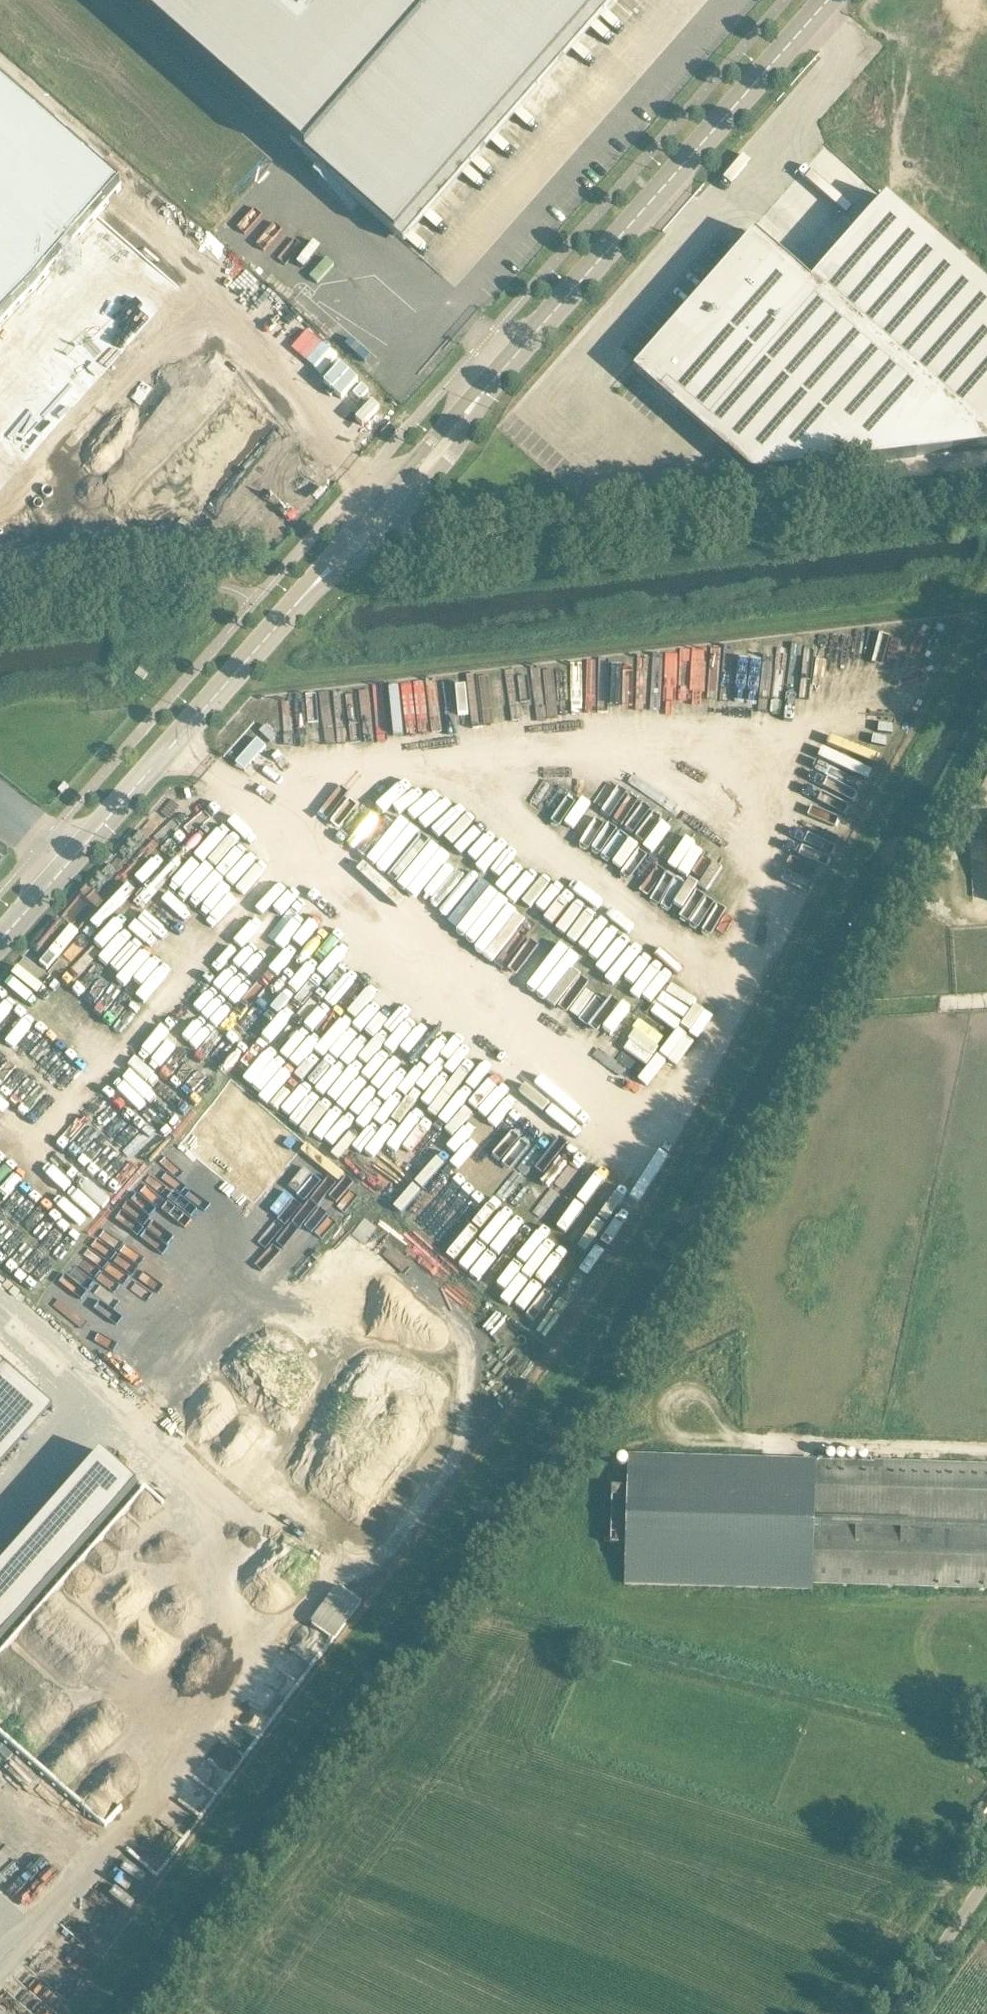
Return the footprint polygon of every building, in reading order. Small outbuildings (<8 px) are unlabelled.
[(395,236),(403,245),(619,0),(126,0),(395,236)] [(121,188),(0,81),(0,324),(121,188)] [(640,377),(655,390),(654,390),(752,476),(986,449),(986,286),(887,198),(812,283),(776,252),(776,253),(761,239),(754,247),(748,242),(640,364),(647,369),(640,377)] [(582,779),(634,801),(665,729),(661,727),(656,737),(649,734),(652,727),(644,723),(641,731),(630,726),(631,722),(634,724),(640,710),(627,704),(612,737),(603,733),(582,779)] [(394,853),(381,886),(431,906),(444,873),(394,853)] [(480,958),(474,971),(497,982),(488,999),(481,995),(478,1001),(488,1006),(487,1008),(499,1014),(495,1021),(504,1025),(557,920),(550,916),(546,925),(506,906),(480,958)] [(8,1370),(0,1363),(0,1380),(8,1370)] [(100,1454),(0,1568),(0,1641),(136,1485),(100,1454)] [(816,1461),(629,1455),(627,1488),(612,1487),(610,1545),(626,1546),(625,1584),(812,1590),(813,1582),(986,1588),(986,1466),(816,1461)]
